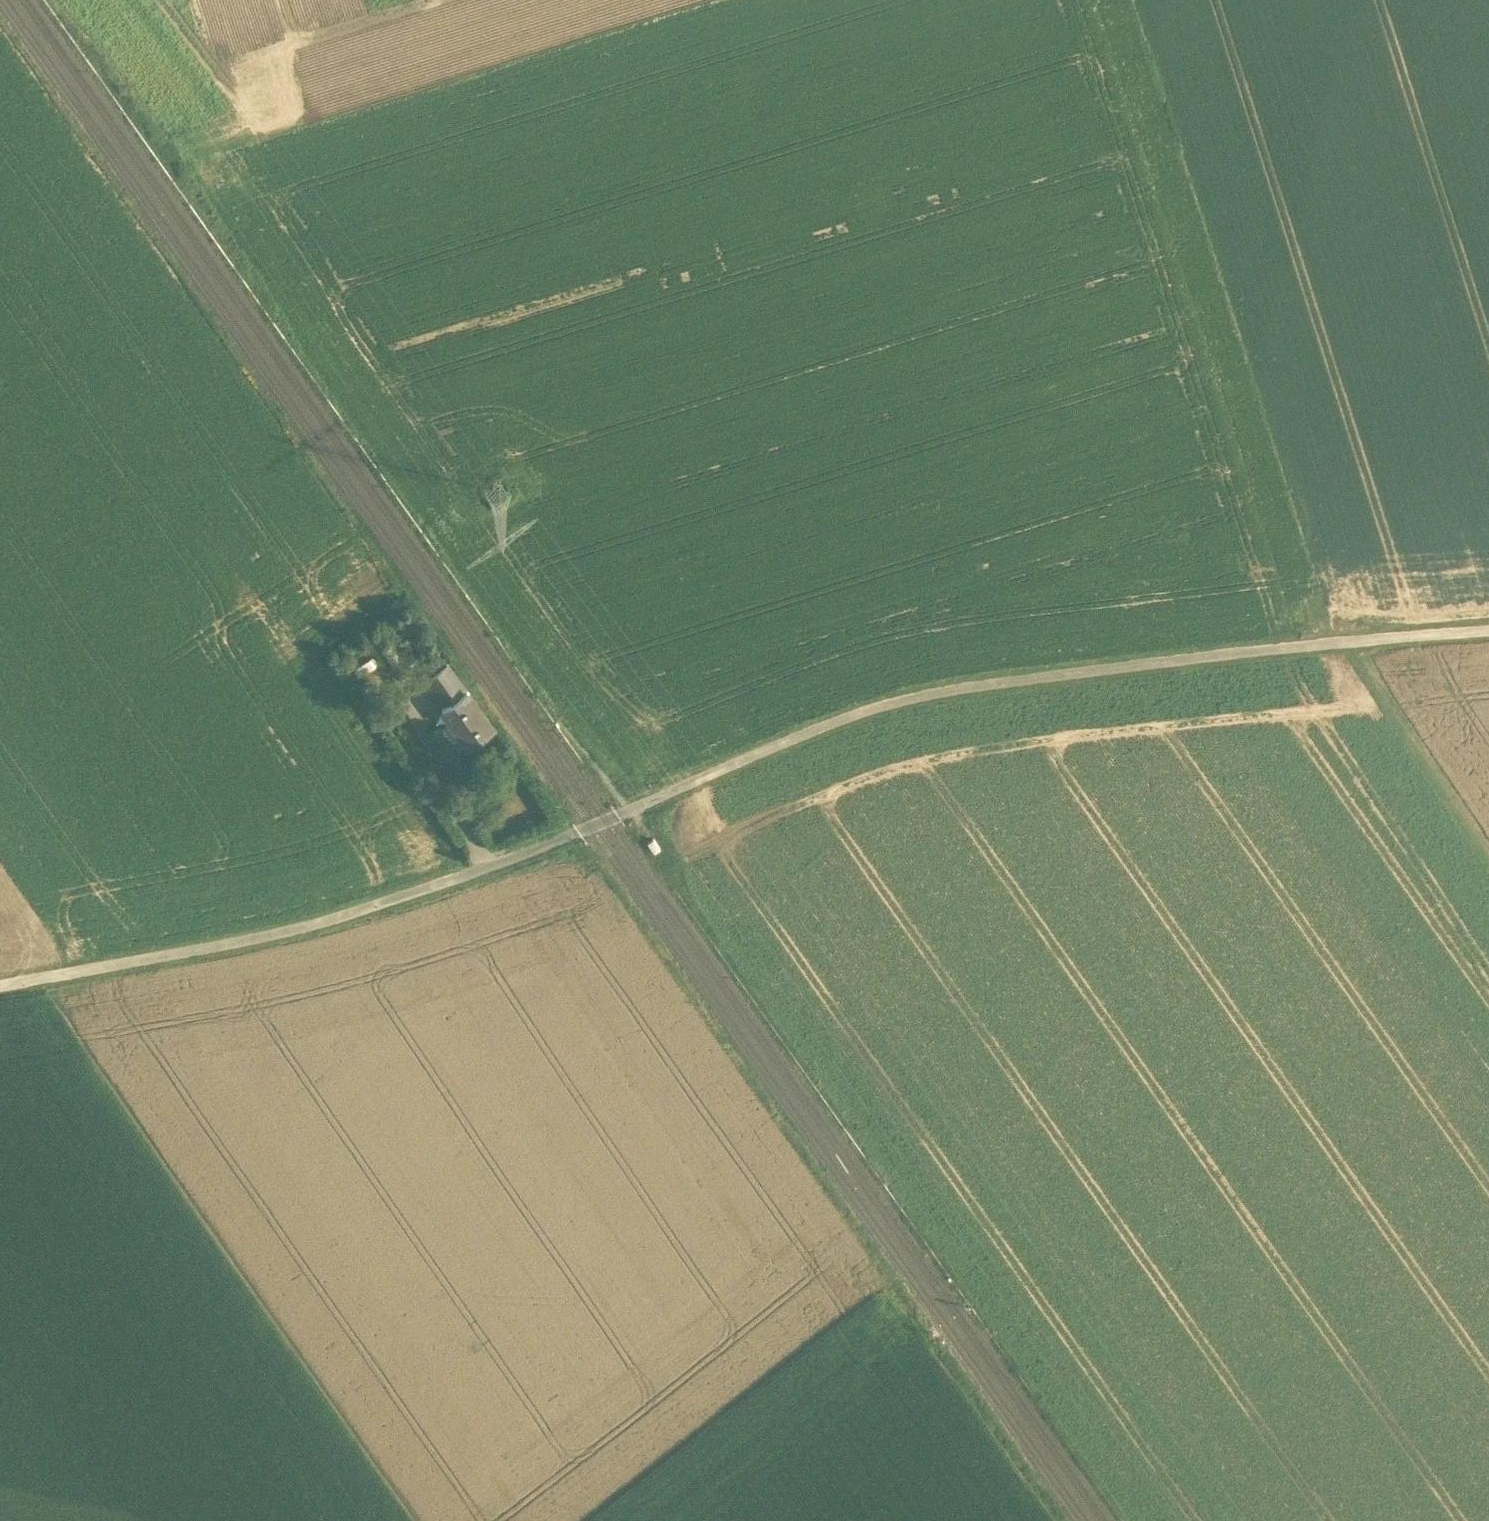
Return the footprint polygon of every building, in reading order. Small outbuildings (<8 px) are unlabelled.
[(447,705),(468,690),(448,664),(428,680),(447,705)] [(495,727),(468,690),(447,705),(443,708),(452,720),(464,736),(470,745),(495,727)] [(464,736),(452,720),(444,725),(443,729),(452,741),(456,742),(464,736)]
